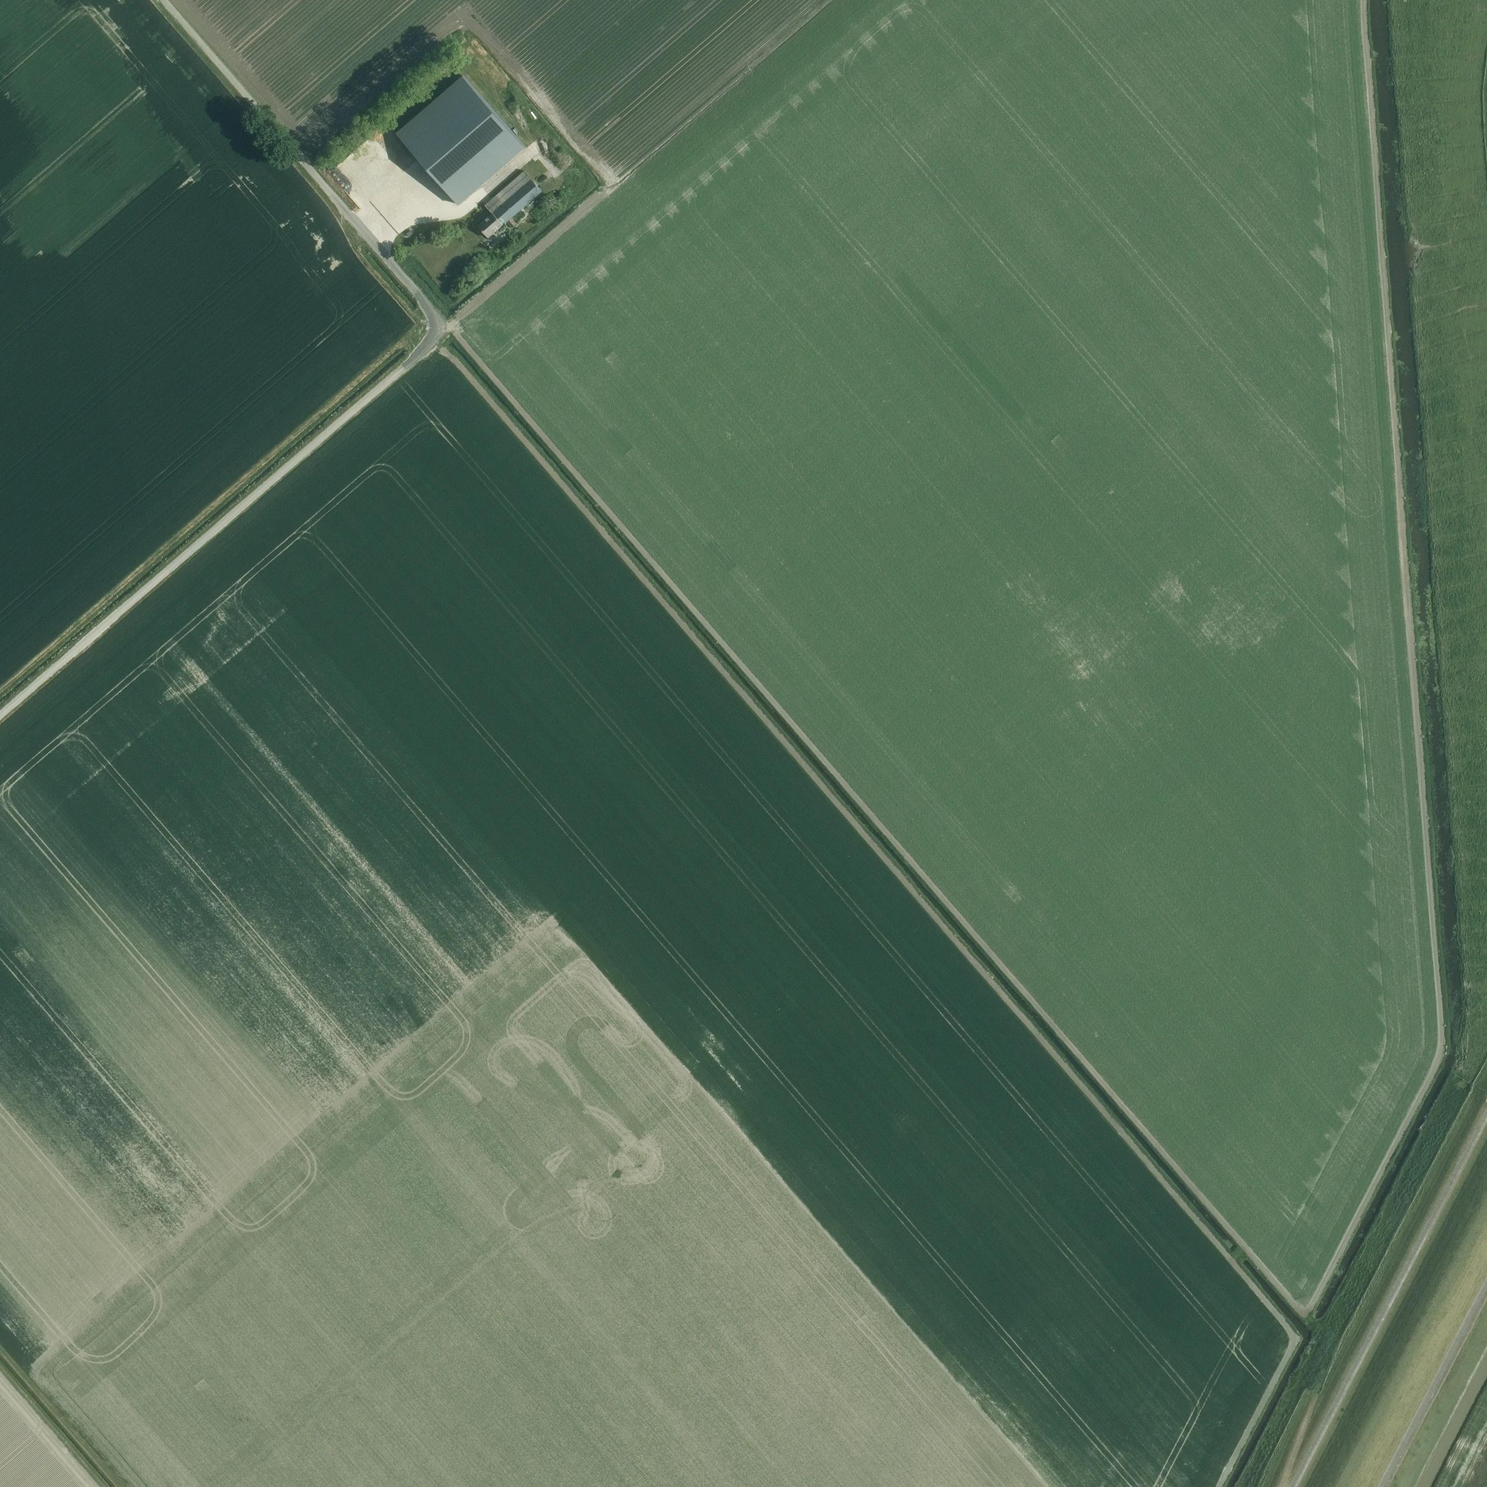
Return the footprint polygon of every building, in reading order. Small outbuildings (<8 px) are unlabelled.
[(465,76),(399,132),(460,203),(526,147),(465,76)] [(517,223),(511,218),(543,190),(526,171),(487,204),(493,212),(480,224),(490,236),(507,221),(512,227),(517,223)]
